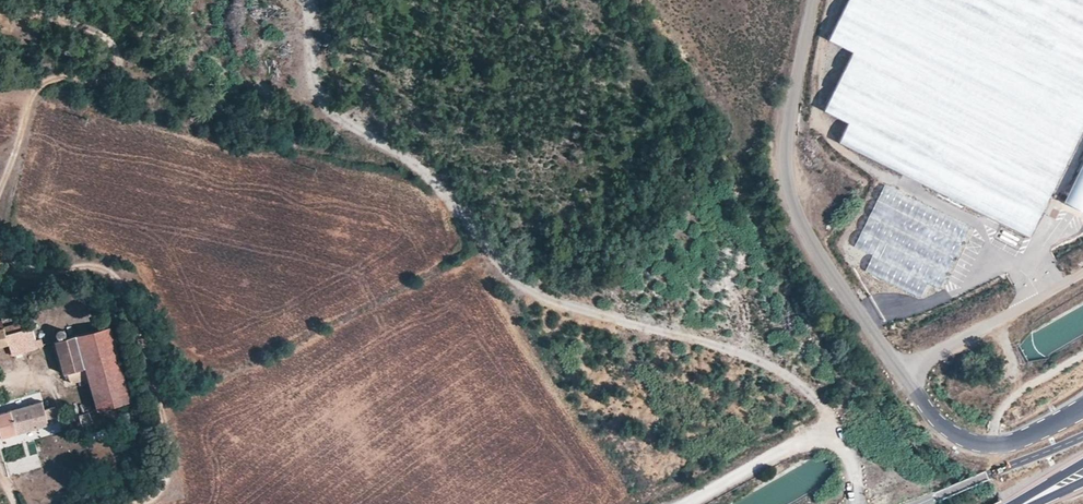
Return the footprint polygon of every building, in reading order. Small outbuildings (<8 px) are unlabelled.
[(901,0),(846,0),(827,38),(853,52),(824,109),(848,121),(838,140),(1030,237),(1082,132),(1082,91),(901,0)] [(1082,92),(1082,16),(1049,0),(901,0),(1082,92)] [(1082,16),(1082,0),(1049,0),(1082,16)] [(1065,202),(1082,211),(1082,164),(1065,202)] [(968,227),(882,186),(854,244),(872,253),(863,271),(919,298),(926,282),(939,288),(968,227)] [(29,319),(3,327),(6,339),(20,336),(19,331),(31,327),(29,319)] [(98,323),(100,333),(110,330),(108,320),(98,323)] [(133,404),(111,330),(110,330),(100,333),(79,338),(87,370),(68,376),(71,387),(85,382),(86,388),(92,386),(100,413),(133,404)] [(87,370),(79,338),(63,342),(56,344),(64,377),(68,376),(87,370)] [(0,437),(48,424),(46,416),(41,400),(0,412),(0,436),(0,437)] [(46,416),(48,424),(59,421),(55,406),(48,408),(50,416),(46,416)] [(88,413),(78,415),(80,424),(90,421),(88,413)] [(38,453),(4,463),(7,476),(41,466),(38,453)]
